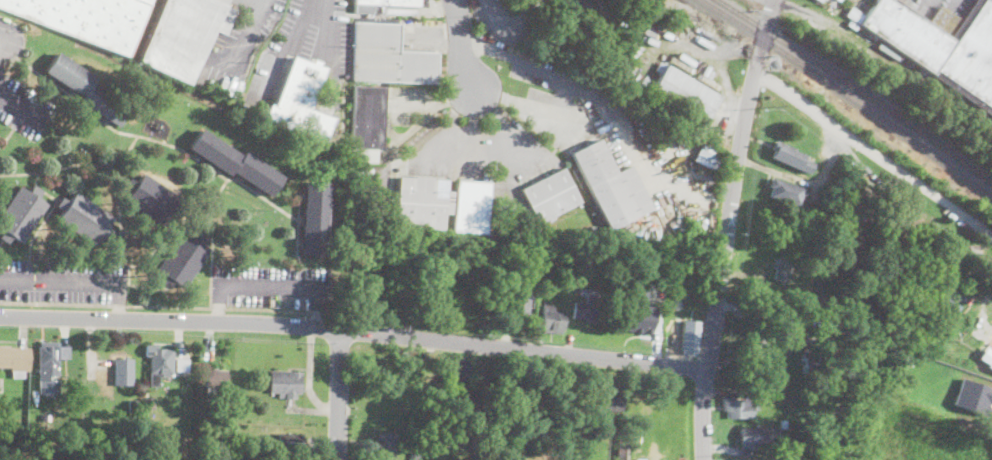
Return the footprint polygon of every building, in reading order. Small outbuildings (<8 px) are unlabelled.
[(127,57),(0,8),(0,0),(149,0),(127,57)] [(139,61),(164,0),(227,0),(224,7),(234,11),(223,35),(213,29),(189,84),(139,61)] [(354,12),(355,0),(429,0),(429,6),(424,6),(424,8),(385,6),(384,11),(379,11),(379,13),(354,12)] [(950,38),(976,0),(989,0),(991,2),(991,116),(847,15),(853,6),(864,14),(874,0),(895,0),(950,38)] [(434,83),(352,80),(355,22),(399,24),(398,50),(435,52),(434,83)] [(131,107),(118,126),(80,101),(82,97),(45,72),(58,52),(97,78),(94,83),(131,107)] [(311,63),(313,59),(319,62),(318,66),(325,69),(309,109),(333,118),(324,143),(264,121),(270,104),(274,106),(293,56),(311,63)] [(705,124),(651,92),(667,64),(721,96),(705,124)] [(383,150),(365,149),(364,158),(357,158),(357,149),(351,149),(354,86),(385,88),(383,150)] [(202,128),(242,156),(245,152),(283,177),(270,197),(233,171),(229,176),(188,148),(202,128)] [(600,139),(617,173),(631,166),(652,208),(610,229),(571,153),(600,139)] [(808,173),(771,156),(774,148),(771,147),(775,140),(806,153),(804,158),(813,162),(808,173)] [(717,173),(693,160),(701,144),(723,156),(717,167),(719,168),(717,173)] [(581,202),(539,223),(522,189),(564,167),(581,202)] [(142,174),(181,200),(175,209),(182,213),(176,222),(169,218),(163,227),(124,201),(130,192),(123,187),(129,177),(137,183),(142,174)] [(432,177),(431,178),(447,180),(446,192),(452,192),(451,214),(444,213),(443,231),(396,227),(400,177),(415,178),(415,176),(432,177)] [(804,188),(798,205),(769,195),(772,186),(768,185),(771,176),(804,188)] [(486,233),(454,231),(458,180),(490,182),(486,233)] [(328,183),(326,254),(302,254),(304,182),(328,183)] [(7,244),(0,239),(0,235),(3,230),(0,228),(0,214),(19,186),(28,193),(33,185),(42,191),(37,198),(46,205),(21,243),(12,237),(7,244)] [(873,198),(871,202),(874,204),(864,220),(859,217),(857,220),(847,214),(859,195),(860,195),(862,192),(873,198)] [(74,193),(113,218),(107,228),(113,232),(108,240),(102,236),(96,245),(57,219),(62,211),(55,206),(61,197),(68,202),(74,193)] [(496,237),(486,235),(487,229),(497,231),(496,237)] [(203,236),(198,243),(208,250),(183,288),(174,282),(169,289),(160,283),(164,276),(156,270),(181,232),(191,239),(196,231),(203,236)] [(794,257),(787,283),(773,279),(776,269),(773,268),(777,257),(779,258),(780,253),(794,257)] [(529,283),(526,315),(509,313),(510,302),(508,302),(509,291),(511,291),(512,281),(529,283)] [(600,289),(596,323),(585,322),(586,320),(571,319),(574,301),(585,302),(587,288),(600,289)] [(844,291),(841,296),(835,292),(839,288),(844,291)] [(564,310),(564,330),(561,330),(561,333),(543,333),(544,304),(554,305),(554,310),(564,310)] [(652,333),(645,332),(645,335),(641,334),(641,333),(630,332),(630,330),(625,329),(628,304),(655,308),(652,333)] [(700,326),(698,351),(695,351),(695,354),(681,353),(683,320),(698,321),(698,326),(700,326)] [(57,342),(57,345),(59,345),(59,376),(48,376),(48,379),(40,379),(40,376),(39,376),(39,346),(40,346),(40,342),(57,342)] [(10,368),(0,367),(0,345),(10,345),(10,348),(30,348),(29,371),(24,371),(24,378),(12,378),(12,371),(10,371),(10,368)] [(173,349),(172,374),(171,374),(171,377),(167,377),(167,378),(159,378),(159,387),(149,387),(151,355),(146,355),(146,345),(155,345),(155,348),(173,349)] [(985,346),(978,360),(991,368),(991,349),(985,346)] [(190,358),(189,370),(176,370),(177,357),(190,358)] [(131,359),(131,385),(114,385),(114,359),(131,359)] [(227,388),(205,388),(206,369),(218,369),(218,371),(228,372),(227,388)] [(301,372),(301,393),(295,393),(295,399),(285,399),(285,394),(283,394),(282,399),(277,398),(278,393),(270,393),(270,371),(301,372)] [(963,376),(991,387),(991,403),(989,403),(988,404),(990,405),(986,416),(953,403),(963,376)] [(769,392),(761,392),(760,385),(768,384),(769,392)] [(623,394),(621,412),(604,410),(603,417),(594,416),(595,409),(579,407),(581,389),(623,394)] [(734,396),(734,399),(758,399),(758,410),(754,410),(755,417),(727,418),(727,410),(723,410),(723,396),(734,396)] [(155,409),(143,409),(142,398),(154,398),(155,409)] [(138,411),(129,412),(129,400),(138,400),(138,411)] [(741,448),(740,427),(769,426),(770,444),(755,444),(755,447),(741,448)] [(74,438),(67,438),(66,431),(74,430),(74,438)] [(393,458),(375,456),(377,432),(395,433),(393,458)] [(304,450),(289,449),(289,454),(277,454),(278,433),(305,434),(304,450)] [(628,439),(627,459),(615,459),(617,438),(628,439)] [(779,453),(771,454),(771,447),(778,446),(779,453)] [(423,453),(422,459),(409,459),(410,452),(423,453)]
